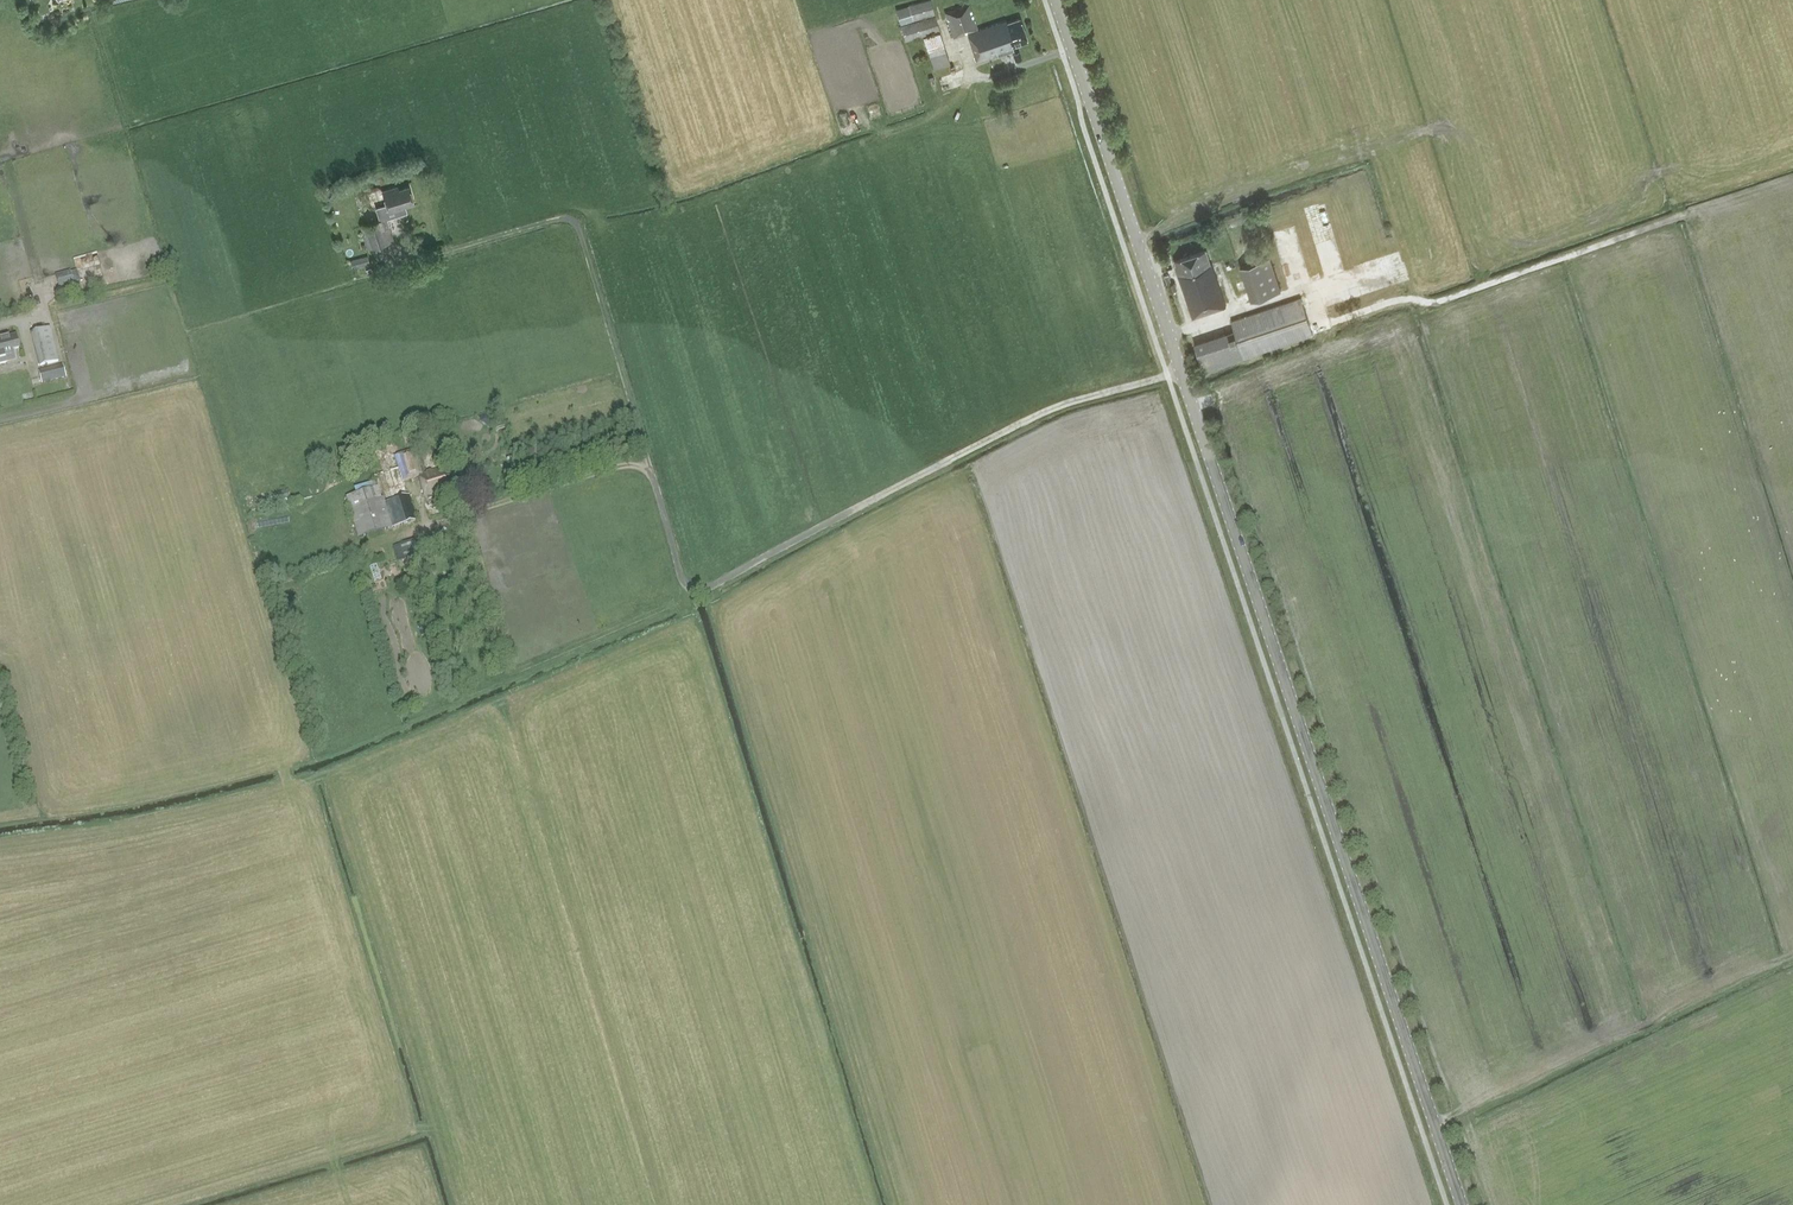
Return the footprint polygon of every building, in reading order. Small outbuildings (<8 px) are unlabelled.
[(896,10),(901,25),(935,15),(931,0),(929,0),(896,10)] [(968,33),(978,63),(1014,51),(1012,47),(1028,42),(1020,19),(1006,24),(1005,20),(1000,21),(1000,22),(977,32),(969,5),(945,13),(954,38),(968,33)] [(935,16),(901,26),(905,41),(940,32),(935,16)] [(950,64),(946,51),(930,56),(934,69),(950,64)] [(404,205),(409,204),(414,202),(413,199),(410,190),(409,186),(399,190),(398,186),(382,191),(389,214),(405,209),(404,205)] [(330,188),(325,196),(333,201),(338,192),(330,188)] [(360,227),(368,250),(394,241),(386,218),(360,227)] [(1174,266),(1192,318),(1228,306),(1213,265),(1211,266),(1206,250),(1174,261),(1176,265),(1174,266)] [(1281,291),(1270,257),(1240,267),(1251,301),(1281,291)] [(70,271),(55,275),(59,289),(74,285),(70,271)] [(1168,285),(1171,292),(1178,290),(1175,282),(1168,285)] [(1234,330),(1194,343),(1204,371),(1313,335),(1301,298),(1231,321),(1234,330)] [(31,333),(39,367),(59,362),(50,328),(31,333)] [(13,357),(12,352),(19,350),(16,337),(9,339),(8,335),(0,336),(0,363),(8,361),(7,358),(13,357)] [(42,384),(61,379),(66,378),(63,364),(38,370),(42,384)] [(491,419),(488,413),(482,415),(484,421),(491,419)] [(346,497),(349,509),(358,538),(416,520),(415,515),(409,495),(407,496),(403,482),(419,477),(426,500),(451,493),(450,490),(462,486),(457,468),(442,472),(440,469),(422,474),(419,463),(421,463),(417,449),(395,456),(399,467),(373,475),(375,482),(355,489),(356,494),(346,497)] [(532,461),(543,458),(541,450),(530,453),(532,461)] [(276,501),(289,498),(288,490),(274,492),(276,501)] [(425,575),(414,540),(393,547),(400,567),(413,563),(417,577),(425,575)] [(439,578),(426,583),(428,589),(441,584),(439,578)]
